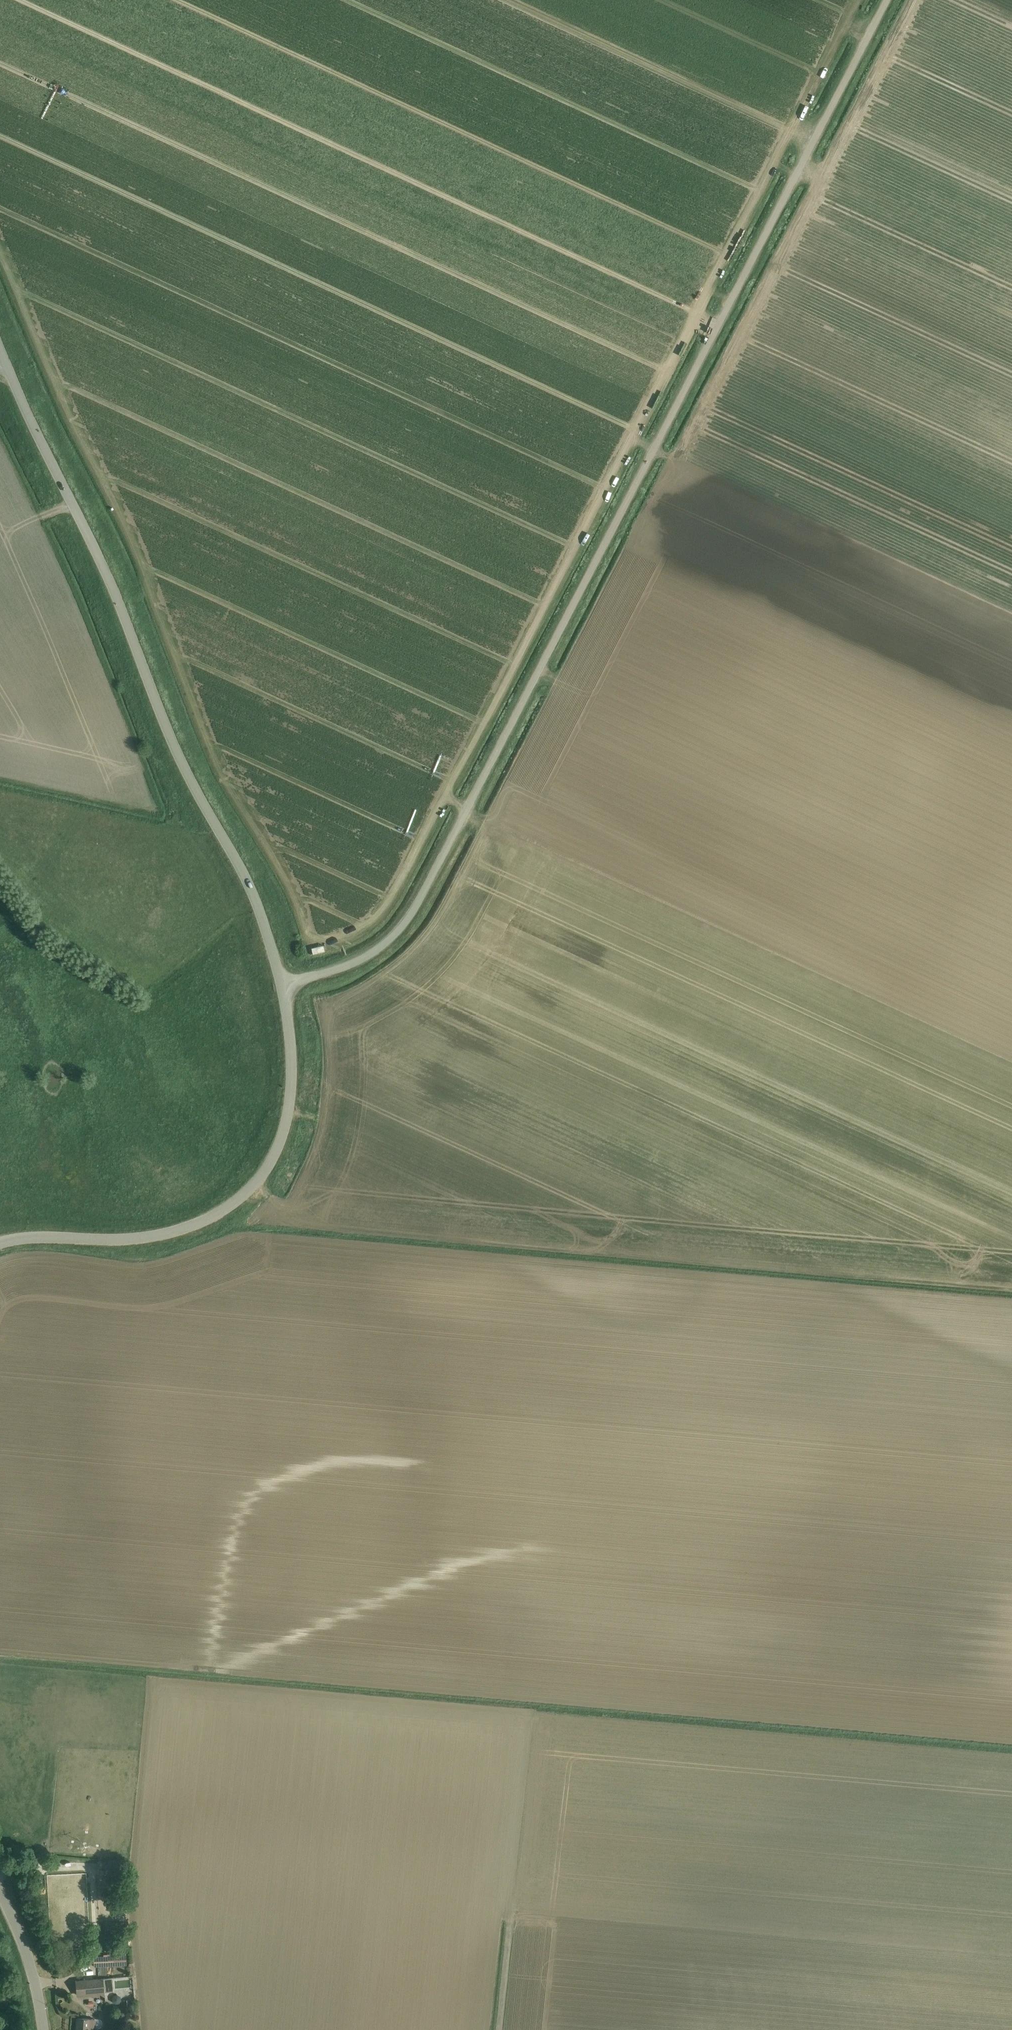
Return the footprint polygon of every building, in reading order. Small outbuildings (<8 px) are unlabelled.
[(862,35),(865,24),(860,22),(856,34),(862,35)] [(122,1922),(115,1923),(117,1935),(118,1935),(119,1945),(125,1944),(122,1922)] [(94,1958),(95,1968),(115,1967),(114,1955),(104,1956),(104,1957),(94,1958)] [(113,1992),(112,1979),(76,1983),(77,1996),(113,1992)] [(77,2020),(76,2029),(94,2029),(94,2021),(77,2020)]
